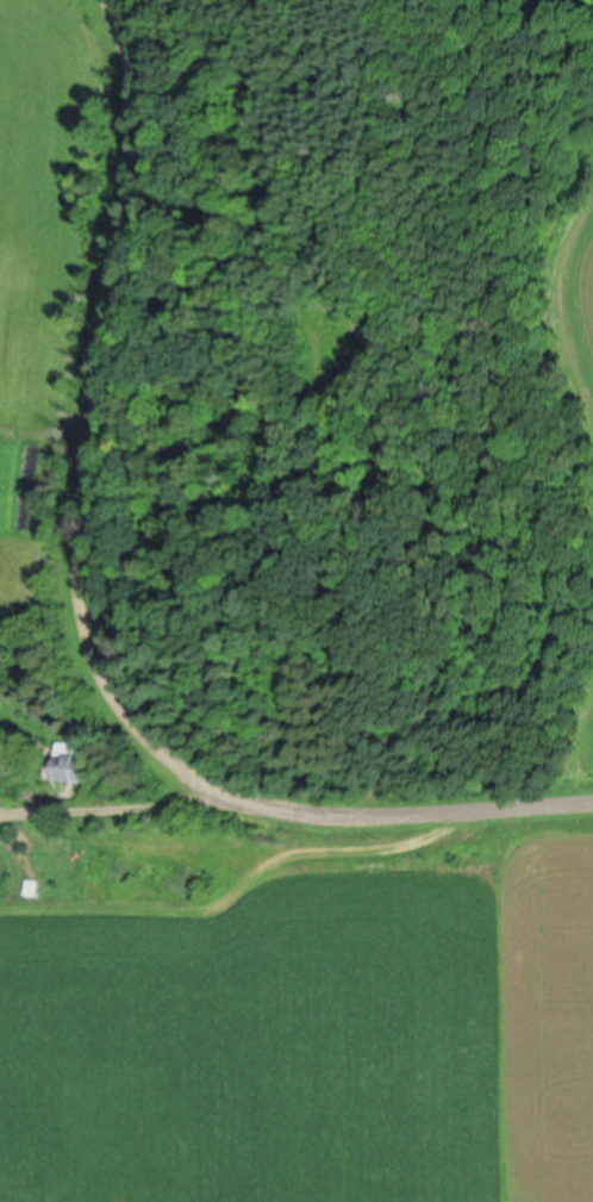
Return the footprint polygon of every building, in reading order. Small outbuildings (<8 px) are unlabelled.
[(57,780),(86,780),(86,755),(80,755),(80,742),(57,742),(57,780)]
